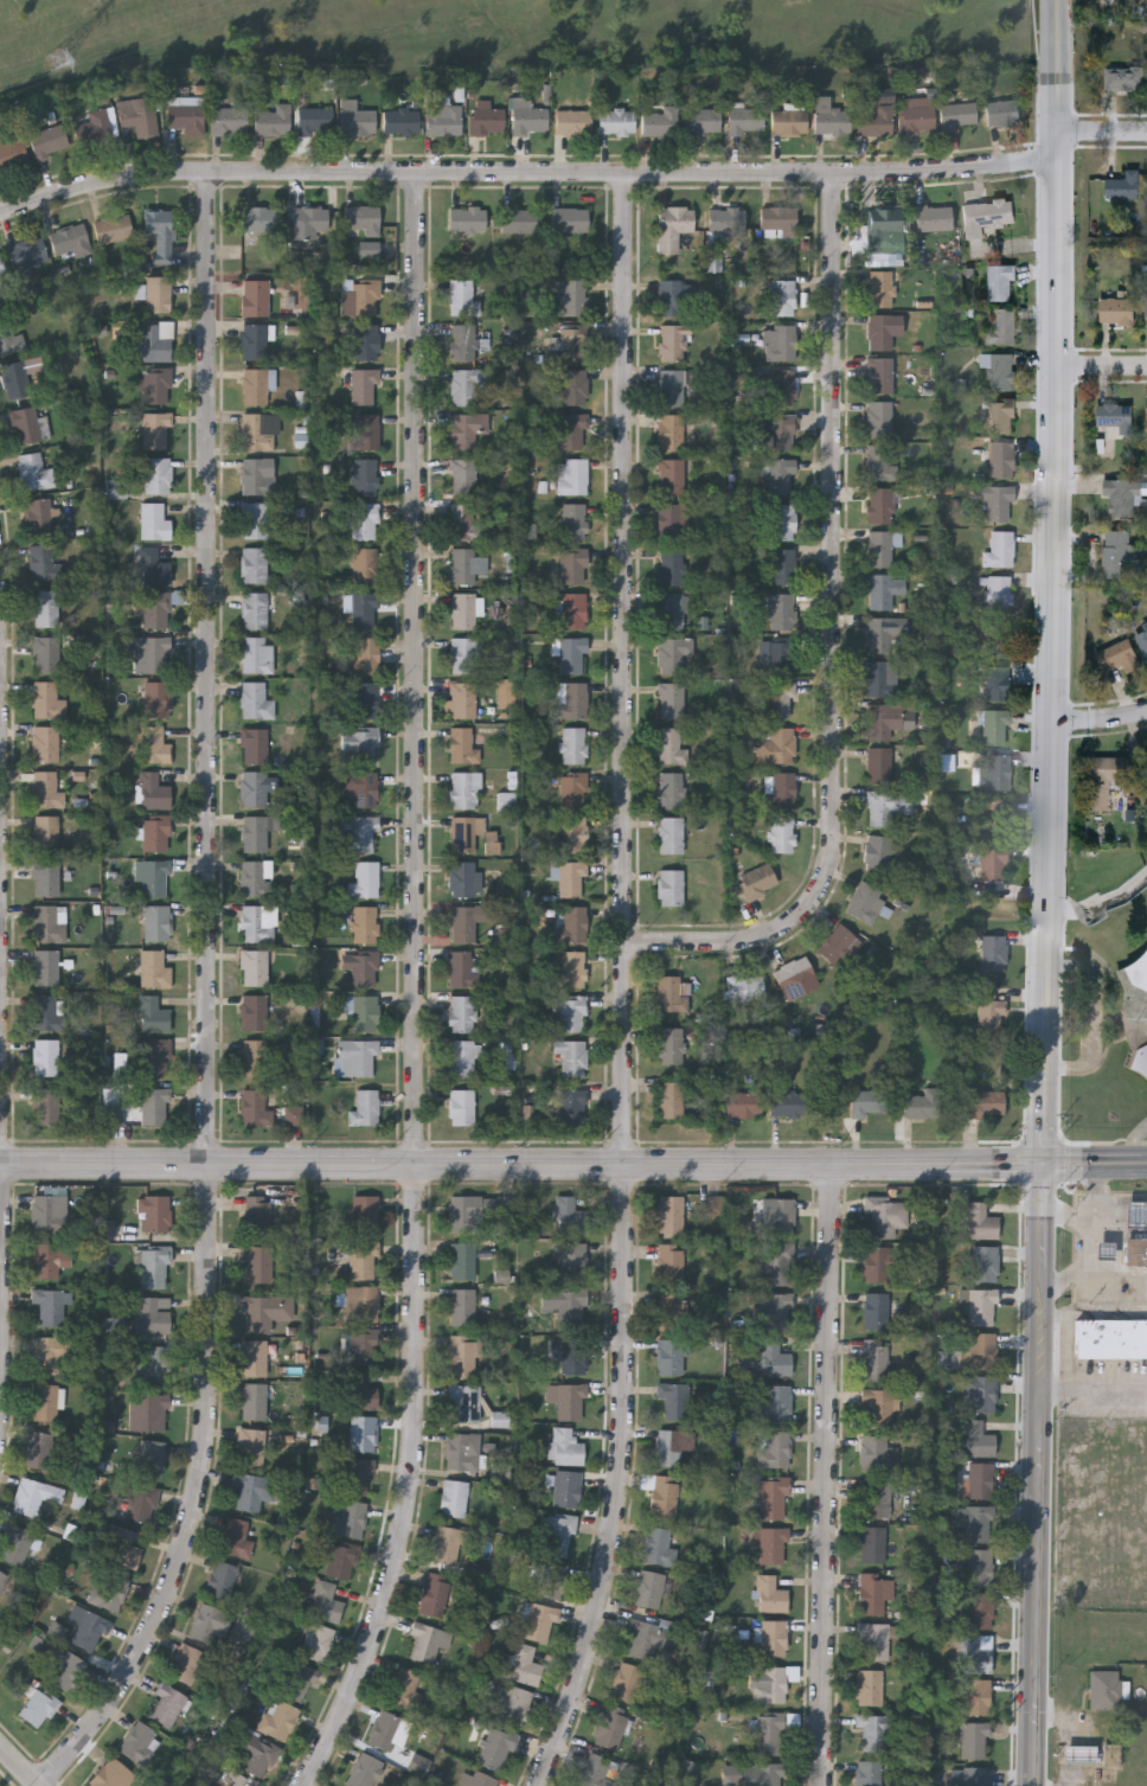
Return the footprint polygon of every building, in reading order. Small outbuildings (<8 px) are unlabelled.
[(1143,88),(1106,88),(1106,68),(1143,68),(1143,88)] [(136,136),(136,127),(118,127),(118,98),(156,98),(156,136),(136,136)] [(355,98),(355,110),(376,110),(376,134),(340,134),(340,98),(355,98)] [(986,101),(1021,100),(1023,124),(987,126),(986,101)] [(547,108),(547,134),(513,134),(513,101),(530,101),(530,108),(547,108)] [(166,103),(203,103),(203,135),(185,135),(185,128),(166,128),(166,103)] [(289,134),(254,134),(254,111),(274,111),(274,103),(289,103),(289,134)] [(941,103),(975,103),(976,124),(957,124),(957,130),(941,132),(941,103)] [(461,105),(461,134),(428,134),(428,105),(461,105)] [(815,105),(851,105),(851,134),(815,134),(815,105)] [(892,105),(892,134),(859,134),(859,105),(892,105)] [(935,105),(935,132),(901,132),(901,105),(935,105)] [(117,139),(78,147),(73,124),(90,122),(88,111),(111,107),(117,139)] [(246,108),(246,134),(211,134),(211,108),(246,108)] [(331,129),(312,129),(312,135),(296,135),(296,108),(331,108),(331,129)] [(686,134),(686,108),(720,108),(720,134),(686,134)] [(728,132),(728,108),(763,108),(763,132),(728,132)] [(383,134),(383,109),(418,109),(418,134),(383,134)] [(504,109),(504,134),(470,134),(470,109),(504,109)] [(598,134),(598,109),(634,109),(634,134),(598,134)] [(592,136),(556,136),(556,110),(592,110),(592,136)] [(677,110),(677,135),(642,136),(641,110),(677,110)] [(806,110),(806,134),(771,134),(771,110),(806,110)] [(70,148),(37,161),(27,134),(60,122),(70,148)] [(27,164),(0,170),(0,143),(21,139),(27,164)] [(1127,178),(1127,168),(1141,168),(1141,198),(1106,198),(1106,178),(1127,178)] [(1013,199),(1015,223),(983,225),(983,237),(966,238),(963,203),(1013,199)] [(379,236),(345,236),(345,206),(379,205),(379,236)] [(951,231),(916,231),(916,205),(951,205),(951,231)] [(278,207),(278,231),(241,231),(241,207),(278,207)] [(291,231),(291,207),(327,207),(327,231),(291,231)] [(450,207),(486,207),(486,232),(450,232),(450,207)] [(537,207),(537,232),(500,232),(500,207),(537,207)] [(588,207),(588,232),(552,232),(552,207),(588,207)] [(658,207),(693,207),(693,232),(679,232),(679,254),(658,254),(658,207)] [(796,237),(762,237),(762,207),(796,207),(796,237)] [(744,209),(744,233),(726,233),(726,247),(709,247),(709,209),(744,209)] [(867,209),(903,209),(903,233),(897,233),(897,254),(867,254),(867,209)] [(155,233),(145,233),(145,210),(172,210),(172,263),(155,263),(155,233)] [(100,242),(97,218),(130,216),(132,241),(100,242)] [(76,257),(73,250),(56,256),(49,233),(83,223),(92,252),(76,257)] [(49,261),(18,270),(9,245),(40,236),(49,261)] [(987,300),(987,264),(1014,264),(1014,300),(987,300)] [(893,308),(867,308),(867,271),(893,271),(893,308)] [(171,313),(146,313),(146,277),(171,277),(171,313)] [(474,279),(474,315),(450,315),(450,279),(474,279)] [(243,316),(243,280),(269,280),(269,316),(243,316)] [(379,314),(341,314),(341,280),(379,280),(379,314)] [(556,295),(556,280),(585,280),(585,316),(564,316),(564,295),(556,295)] [(659,316),(659,281),(681,281),(681,316),(659,316)] [(770,316),(770,281),(796,281),(796,316),(770,316)] [(1135,324),(1100,324),(1100,297),(1135,297),(1135,324)] [(1014,309),(1014,344),(986,344),(986,329),(991,329),(991,309),(1014,309)] [(891,314),(891,351),(867,351),(867,314),(891,314)] [(27,347),(0,357),(0,318),(9,315),(15,335),(23,333),(27,347)] [(172,360),(140,360),(140,322),(172,322),(172,360)] [(267,359),(242,359),(242,325),(267,325),(267,359)] [(353,360),(353,325),(379,325),(379,360),(353,360)] [(451,360),(451,325),(474,325),(474,360),(451,360)] [(659,325),(691,325),(691,360),(659,360),(659,325)] [(795,325),(795,360),(767,360),(767,325),(795,325)] [(588,360),(562,360),(562,328),(588,328),(588,360)] [(988,389),(988,353),(1014,353),(1014,389),(988,389)] [(893,393),(867,393),(867,358),(892,358),(893,393)] [(8,402),(0,371),(0,366),(23,360),(32,395),(8,402)] [(142,404),(142,370),(171,370),(171,404),(142,404)] [(243,370),(269,370),(269,405),(243,405),(243,370)] [(377,404),(352,404),(352,370),(377,370),(377,404)] [(450,405),(450,370),(481,370),(481,405),(450,405)] [(588,404),(562,404),(562,370),(588,370),(588,404)] [(685,407),(659,407),(659,370),(691,370),(691,382),(685,382),(685,407)] [(771,407),(771,370),(794,370),(794,407),(771,407)] [(988,399),(1013,399),(1013,431),(988,431),(988,399)] [(867,436),(867,402),(891,402),(891,436),(867,436)] [(1133,403),(1133,434),(1119,434),(1119,427),(1097,427),(1097,403),(1133,403)] [(47,437),(20,447),(8,412),(36,404),(47,437)] [(166,449),(142,449),(142,414),(172,414),(172,425),(166,425),(166,449)] [(243,449),(243,414),(278,414),(278,449),(243,449)] [(379,414),(379,449),(355,449),(355,414),(379,414)] [(451,450),(451,414),(478,414),(478,450),(451,450)] [(589,414),(589,449),(559,449),(559,414),(589,414)] [(683,415),(683,450),(658,450),(658,415),(683,415)] [(795,449),(755,450),(755,435),(770,434),(770,415),(794,415),(795,449)] [(989,476),(989,441),(1014,441),(1014,476),(989,476)] [(867,480),(867,444),(890,444),(890,480),(867,480)] [(19,454),(41,453),(43,468),(53,467),(56,487),(23,491),(19,454)] [(146,493),(146,478),(135,478),(135,457),(171,457),(171,493),(146,493)] [(243,457),(265,457),(265,475),(275,475),(275,494),(243,494),(243,457)] [(353,494),(353,459),(377,459),(377,494),(353,494)] [(450,459),(476,459),(476,494),(450,494),(450,459)] [(588,494),(558,494),(558,459),(588,459),(588,494)] [(685,495),(660,495),(660,459),(685,459),(685,495)] [(796,460),(796,474),(789,474),(789,494),(768,494),(768,474),(762,474),(762,460),(796,460)] [(1109,516),(1109,497),(1104,497),(1104,478),(1135,478),(1135,516),(1109,516)] [(986,507),(972,507),(973,485),(1012,486),(1012,521),(986,521),(986,507)] [(891,524),(867,524),(867,487),(891,487),(891,524)] [(26,536),(26,499),(52,499),(52,536),(26,536)] [(171,539),(141,539),(141,502),(164,502),(164,519),(171,519),(171,539)] [(243,538),(243,502),(269,502),(269,538),(243,538)] [(352,504),(379,504),(379,539),(352,539),(352,504)] [(451,539),(451,504),(479,504),(479,539),(451,539)] [(560,540),(560,504),(584,504),(584,540),(560,540)] [(687,504),(687,539),(659,539),(659,504),(687,504)] [(770,540),(770,504),(796,504),(796,540),(770,540)] [(1138,543),(1138,577),(1104,577),(1104,530),(1130,530),(1130,543),(1138,543)] [(867,568),(867,531),(893,531),(893,533),(899,533),(899,545),(891,545),(891,568),(867,568)] [(1013,531),(1013,568),(981,568),(981,551),(991,551),(991,531),(1013,531)] [(62,565),(62,580),(31,580),(31,545),(55,545),(55,565),(62,565)] [(172,584),(139,584),(139,545),(159,545),(159,562),(172,562),(172,584)] [(241,584),(241,548),(267,548),(267,584),(241,584)] [(353,584),(353,548),(379,548),(379,584),(353,584)] [(560,584),(560,548),(588,548),(588,584),(560,584)] [(451,549),(476,549),(476,556),(488,556),(488,572),(475,572),(475,585),(451,585),(451,549)] [(684,584),(659,584),(659,549),(684,549),(684,584)] [(795,584),(765,584),(765,549),(795,549),(795,584)] [(893,609),(867,609),(867,575),(904,575),(904,595),(893,595),(893,609)] [(1011,576),(1011,612),(985,612),(985,576),(1011,576)] [(58,627),(34,627),(34,590),(58,590),(58,627)] [(145,591),(171,591),(171,628),(145,628),(145,591)] [(267,591),(267,628),(243,628),(243,591),(267,591)] [(351,628),(351,594),(377,594),(377,628),(351,628)] [(451,630),(451,594),(476,594),(476,630),(451,630)] [(588,594),(588,628),(562,628),(562,594),(588,594)] [(659,629),(659,594),(684,594),(684,629),(659,629)] [(794,629),(768,629),(768,594),(794,594),(794,629)] [(906,616),(906,644),(893,644),(893,653),(867,653),(867,616),(906,616)] [(1141,621),(1146,619),(1146,662),(1145,662),(1136,633),(1143,630),(1141,621)] [(1012,703),(1012,627),(988,627),(988,661),(987,661),(987,703),(1012,703)] [(33,672),(33,636),(59,636),(59,672),(33,672)] [(1103,671),(1095,652),(1129,636),(1142,665),(1126,672),(1121,662),(1103,671)] [(171,638),(171,673),(142,673),(142,638),(171,638)] [(379,638),(379,673),(352,673),(352,638),(379,638)] [(451,674),(451,638),(481,638),(481,674),(451,674)] [(558,655),(553,655),(553,638),(588,638),(588,652),(582,652),(582,674),(558,674),(558,655)] [(683,653),(683,673),(659,673),(659,638),(692,638),(692,653),(683,653)] [(767,640),(793,640),(793,674),(767,674),(767,640)] [(866,696),(866,660),(896,660),(896,696),(866,696)] [(33,681),(58,681),(58,699),(65,699),(65,718),(33,718),(33,681)] [(171,681),(171,718),(145,718),(145,681),(171,681)] [(275,718),(242,718),(242,681),(265,681),(265,699),(275,699),(275,718)] [(451,718),(451,681),(476,681),(476,718),(451,718)] [(588,681),(588,718),(557,718),(557,681),(588,681)] [(793,681),(793,718),(768,718),(768,681),(793,681)] [(377,683),(377,718),(351,718),(351,683),(377,683)] [(685,718),(659,718),(659,683),(685,683),(685,718)] [(867,702),(914,702),(914,728),(891,728),(891,740),(867,740),(867,702)] [(1011,709),(1011,724),(1005,724),(1005,744),(983,744),(983,709),(1011,709)] [(58,725),(58,761),(32,761),(32,725),(58,725)] [(172,762),(141,762),(141,725),(162,725),(162,743),(172,743),(172,762)] [(342,762),(342,728),(378,728),(378,762),(342,762)] [(472,748),(480,748),(480,762),(450,762),(450,728),(472,728),(472,748)] [(585,763),(560,763),(560,728),(585,728),(585,763)] [(680,748),(688,748),(688,763),(658,763),(658,728),(680,728),(680,748)] [(763,728),(795,728),(795,763),(757,763),(757,738),(763,738),(763,728)] [(268,764),(242,764),(242,729),(268,729),(268,764)] [(867,782),(867,747),(891,747),(891,782),(867,782)] [(980,789),(980,754),(1010,754),(1010,789),(980,789)] [(1109,777),(1109,808),(1090,808),(1091,755),(1128,755),(1128,779),(1109,777)] [(171,785),(171,808),(140,808),(140,770),(159,770),(159,785),(171,785)] [(33,806),(33,772),(57,772),(57,792),(64,792),(64,806),(33,806)] [(241,772),(268,772),(268,806),(241,806),(241,772)] [(379,807),(353,807),(353,795),(344,795),(344,772),(379,772),(379,807)] [(480,772),(480,808),(451,808),(451,772),(480,772)] [(683,808),(659,808),(659,772),(683,772),(683,808)] [(795,807),(771,807),(771,772),(795,772),(795,807)] [(559,807),(559,773),(588,773),(588,807),(559,807)] [(910,790),(910,813),(893,813),(893,826),(867,826),(867,790),(910,790)] [(981,879),(981,847),(998,847),(998,838),(983,838),(983,799),(1007,799),(1007,846),(1008,846),(1008,879),(981,879)] [(58,852),(34,852),(34,815),(58,815),(58,852)] [(278,815),(278,831),(267,831),(267,852),(243,852),(243,815),(278,815)] [(794,815),(794,852),(769,852),(769,815),(794,815)] [(145,817),(171,817),(171,853),(145,853),(145,817)] [(351,852),(351,817),(379,817),(379,831),(373,831),(373,852),(351,852)] [(483,817),(483,853),(451,853),(451,817),(483,817)] [(588,817),(588,852),(562,852),(562,817),(588,817)] [(683,817),(683,854),(659,854),(659,817),(683,817)] [(864,870),(867,834),(892,837),(889,872),(864,870)] [(60,896),(34,896),(34,859),(60,859),(60,896)] [(166,873),(166,896),(142,896),(142,860),(172,860),(172,873),(166,873)] [(271,896),(241,896),(241,860),(271,860),(271,896)] [(350,883),(357,883),(357,862),(379,862),(379,897),(350,897),(350,883)] [(450,862),(481,862),(481,896),(450,896),(450,862)] [(559,897),(559,862),(584,862),(584,897),(559,897)] [(745,898),(738,873),(770,865),(777,889),(745,898)] [(683,870),(683,905),(658,905),(658,870),(683,870)] [(872,923),(846,913),(859,881),(880,889),(876,902),(892,908),(889,917),(877,913),(872,923)] [(34,942),(34,905),(64,905),(64,942),(34,942)] [(171,941),(145,941),(145,905),(171,905),(171,941)] [(274,922),(274,942),(242,942),(242,905),(265,905),(265,922),(274,922)] [(476,942),(450,942),(450,905),(476,905),(476,942)] [(557,942),(557,928),(565,928),(565,905),(588,905),(588,942),(557,942)] [(353,942),(354,907),(377,907),(377,942),(353,942)] [(815,949),(840,922),(859,940),(834,967),(815,949)] [(981,971),(981,935),(1006,935),(1006,971),(981,971)] [(241,986),(241,949),(268,949),(268,986),(241,986)] [(32,950),(58,950),(58,986),(32,986),(32,950)] [(140,986),(140,950),(164,950),(164,967),(172,967),(172,986),(140,986)] [(378,950),(378,987),(352,987),(352,950),(378,950)] [(1143,955),(1130,965),(1116,971),(1124,990),(1123,994),(1121,1011),(1122,1028),(1127,1044),(1133,1054),(1127,1068),(1141,1075),(1146,1080),(1146,951),(1143,955)] [(449,987),(449,952),(476,952),(476,987),(449,987)] [(585,987),(559,987),(559,952),(585,952),(585,987)] [(773,972),(805,955),(815,975),(784,993),(773,972)] [(658,1012),(658,977),(687,977),(687,1012),(658,1012)] [(728,977),(763,977),(763,1000),(728,1000),(728,977)] [(64,1031),(32,1031),(32,996),(64,996),(64,1031)] [(172,1009),(172,1032),(140,1032),(140,996),(159,996),(159,1009),(172,1009)] [(267,996),(267,1030),(241,1030),(241,996),(267,996)] [(379,996),(379,1032),(353,1032),(353,996),(379,996)] [(450,1032),(450,996),(474,996),(474,1032),(450,1032)] [(559,1012),(555,1012),(555,996),(585,996),(585,1032),(559,1032),(559,1012)] [(978,1039),(978,1000),(1005,1000),(1005,1039),(978,1039)] [(658,1064),(658,1028),(683,1028),(683,1064),(658,1064)] [(59,1039),(59,1076),(34,1076),(34,1039),(59,1039)] [(242,1076),(242,1039),(269,1039),(269,1076),(242,1076)] [(142,1075),(142,1041),(169,1041),(169,1075),(142,1075)] [(376,1041),(376,1076),(337,1076),(337,1041),(376,1041)] [(450,1077),(450,1041),(479,1041),(479,1077),(450,1077)] [(562,1076),(562,1055),(553,1055),(553,1042),(585,1042),(585,1076),(562,1076)] [(659,1118),(659,1081),(683,1081),(683,1118),(659,1118)] [(141,1125),(141,1088),(169,1088),(169,1125),(141,1125)] [(924,1096),(924,1088),(938,1088),(938,1118),(903,1118),(903,1096),(924,1096)] [(59,1126),(33,1126),(33,1089),(59,1089),(59,1126)] [(273,1109),(273,1125),(239,1125),(239,1089),(265,1089),(265,1109),(273,1109)] [(585,1089),(585,1125),(558,1125),(558,1089),(585,1089)] [(379,1090),(379,1125),(348,1125),(348,1110),(357,1110),(357,1090),(379,1090)] [(474,1126),(450,1126),(450,1090),(474,1090),(474,1126)] [(851,1115),(851,1090),(886,1090),(886,1115),(851,1115)] [(1005,1118),(969,1116),(970,1090),(1005,1092),(1005,1118)] [(770,1116),(770,1092),(806,1092),(806,1116),(770,1116)] [(762,1094),(762,1118),(726,1118),(726,1094),(762,1094)] [(57,1195),(57,1231),(32,1231),(32,1195),(57,1195)] [(141,1241),(113,1241),(113,1223),(143,1223),(143,1214),(137,1214),(137,1195),(169,1195),(169,1231),(141,1231),(141,1241)] [(270,1236),(244,1236),(244,1195),(270,1195),(270,1236)] [(378,1195),(378,1230),(352,1230),(352,1195),(378,1195)] [(514,1196),(514,1221),(500,1221),(500,1209),(482,1209),(481,1231),(448,1231),(449,1195),(514,1196)] [(589,1231),(556,1231),(556,1195),(574,1195),(574,1209),(589,1209),(589,1231)] [(683,1236),(658,1236),(658,1195),(683,1195),(683,1236)] [(793,1234),(768,1234),(768,1197),(793,1197),(793,1234)] [(906,1197),(906,1228),(893,1228),(893,1236),(865,1236),(865,1197),(906,1197)] [(998,1237),(966,1237),(966,1199),(985,1199),(985,1216),(998,1216),(998,1237)] [(1123,1203),(1143,1203),(1143,1229),(1123,1229),(1123,1203)] [(1146,1268),(1146,1240),(1126,1240),(1126,1253),(1126,1268),(1146,1268)] [(58,1241),(58,1278),(32,1278),(32,1241),(58,1241)] [(377,1241),(377,1278),(351,1278),(351,1241),(377,1241)] [(585,1279),(559,1279),(559,1241),(585,1241),(585,1279)] [(449,1278),(449,1242),(474,1242),(474,1278),(449,1278)] [(683,1282),(656,1282),(656,1243),(683,1243),(683,1282)] [(248,1260),(239,1260),(239,1244),(271,1244),(271,1282),(248,1282),(248,1260)] [(789,1285),(761,1285),(762,1244),(789,1246),(789,1285)] [(970,1280),(970,1244),(998,1244),(998,1280),(970,1280)] [(1094,1261),(1094,1244),(1113,1244),(1113,1261),(1094,1261)] [(141,1287),(141,1246),(169,1246),(169,1287),(141,1287)] [(889,1281),(863,1281),(863,1246),(889,1246),(889,1281)] [(378,1285),(378,1320),(345,1320),(345,1285),(378,1285)] [(474,1287),(474,1324),(449,1324),(449,1287),(474,1287)] [(956,1288),(995,1288),(995,1321),(956,1321),(956,1288)] [(37,1326),(37,1289),(65,1289),(65,1326),(37,1326)] [(584,1289),(584,1329),(558,1329),(558,1311),(542,1311),(542,1289),(584,1289)] [(761,1329),(761,1292),(790,1292),(790,1329),(761,1329)] [(888,1329),(863,1329),(863,1292),(888,1292),(888,1329)] [(293,1294),(293,1318),(270,1318),(270,1332),(243,1332),(243,1295),(293,1294)] [(684,1294),(684,1329),(656,1329),(656,1294),(684,1294)] [(169,1333),(135,1333),(135,1297),(169,1297),(169,1333)] [(1076,1323),(1146,1323),(1146,1361),(1076,1361),(1076,1323)] [(350,1363),(350,1329),(377,1329),(377,1363),(350,1363)] [(995,1368),(968,1368),(968,1331),(995,1331),(995,1368)] [(33,1336),(69,1336),(69,1355),(58,1355),(58,1372),(33,1372),(33,1336)] [(476,1376),(450,1376),(450,1336),(476,1336),(476,1376)] [(587,1338),(587,1374),(559,1374),(559,1338),(587,1338)] [(683,1338),(683,1374),(656,1374),(656,1338),(683,1338)] [(861,1338),(888,1338),(888,1379),(861,1379),(861,1338)] [(267,1339),(267,1376),(241,1376),(241,1339),(267,1339)] [(137,1345),(161,1345),(161,1382),(137,1382),(137,1345)] [(790,1375),(755,1375),(755,1347),(790,1347),(790,1375)] [(346,1372),(364,1372),(364,1385),(373,1385),(373,1408),(346,1408),(346,1372)] [(995,1410),(962,1410),(962,1375),(995,1375),(995,1410)] [(265,1419),(241,1419),(241,1382),(265,1382),(265,1419)] [(688,1382),(688,1419),(664,1419),(664,1396),(655,1396),(655,1382),(688,1382)] [(57,1413),(32,1411),(32,1383),(58,1383),(57,1413)] [(557,1383),(584,1383),(584,1419),(557,1419),(557,1383)] [(453,1421),(453,1384),(479,1384),(479,1421),(453,1421)] [(789,1417),(741,1417),(742,1394),(754,1394),(754,1384),(790,1384),(789,1417)] [(892,1426),(860,1426),(860,1389),(892,1389),(892,1426)] [(166,1430),(129,1430),(129,1394),(166,1394),(166,1430)] [(350,1451),(350,1415),(376,1415),(376,1451),(350,1451)] [(994,1455),(962,1455),(962,1419),(982,1419),(982,1433),(994,1433),(994,1455)] [(583,1440),(583,1462),(551,1462),(552,1426),(572,1426),(572,1440),(583,1440)] [(62,1434),(56,1471),(23,1465),(28,1428),(62,1434)] [(265,1464),(236,1464),(236,1428),(265,1428),(265,1464)] [(691,1429),(691,1465),(655,1465),(655,1429),(691,1429)] [(756,1466),(756,1430),(789,1430),(789,1466),(756,1466)] [(479,1468),(446,1468),(446,1433),(479,1433),(479,1468)] [(859,1470),(859,1435),(886,1435),(886,1470),(859,1470)] [(161,1475),(133,1473),(135,1439),(164,1441),(161,1475)] [(371,1458),(370,1494),(341,1493),(344,1457),(371,1458)] [(968,1497),(968,1461),(994,1461),(994,1497),(968,1497)] [(578,1505),(553,1505),(553,1470),(579,1470),(578,1505)] [(239,1485),(232,1484),(233,1472),(275,1478),(273,1498),(262,1497),(259,1512),(236,1509),(239,1485)] [(679,1475),(675,1517),(649,1515),(653,1473),(679,1475)] [(51,1489),(32,1519),(7,1504),(26,1474),(51,1489)] [(786,1518),(758,1518),(758,1504),(754,1504),(754,1475),(786,1475),(786,1518)] [(467,1480),(464,1516),(438,1513),(442,1478),(467,1480)] [(890,1479),(890,1516),(859,1516),(859,1479),(890,1479)] [(128,1521),(128,1485),(155,1485),(155,1521),(128,1521)] [(366,1502),(361,1537),(329,1532),(332,1515),(340,1516),(342,1498),(366,1502)] [(992,1504),(992,1541),(965,1541),(965,1504),(992,1504)] [(574,1513),(570,1555),(539,1553),(543,1511),(574,1513)] [(245,1537),(254,1539),(249,1558),(217,1550),(226,1515),(250,1521),(245,1537)] [(21,1567),(0,1556),(0,1550),(7,1536),(0,1532),(7,1519),(37,1535),(21,1567)] [(129,1543),(142,1547),(135,1568),(103,1557),(115,1523),(134,1529),(129,1543)] [(430,1560),(437,1524),(464,1529),(459,1564),(430,1560)] [(669,1528),(667,1547),(677,1548),(673,1566),(641,1560),(647,1524),(669,1528)] [(786,1563),(758,1563),(758,1525),(787,1525),(786,1563)] [(886,1562),(859,1562),(859,1525),(886,1525),(886,1562)] [(326,1575),(329,1539),(358,1543),(353,1579),(326,1575)] [(991,1548),(991,1583),(963,1583),(965,1548),(991,1548)] [(203,1592),(216,1557),(239,1567),(226,1600),(203,1592)] [(558,1601),(525,1590),(537,1557),(569,1567),(558,1601)] [(659,1608),(633,1603),(639,1568),(665,1573),(659,1608)] [(101,1583),(108,1569),(130,1579),(116,1613),(86,1600),(95,1580),(101,1583)] [(9,1575),(0,1592),(0,1570),(9,1575)] [(416,1611),(427,1570),(455,1577),(444,1618),(416,1611)] [(858,1613),(858,1571),(892,1571),(892,1590),(883,1590),(883,1613),(858,1613)] [(788,1588),(788,1611),(756,1611),(757,1574),(774,1574),(774,1588),(788,1588)] [(340,1620),(310,1615),(316,1579),(335,1582),(333,1599),(344,1600),(340,1620)] [(992,1627),(957,1627),(957,1608),(967,1608),(967,1592),(992,1592),(992,1627)] [(218,1646),(187,1633),(201,1601),(231,1613),(218,1646)] [(555,1606),(549,1643),(523,1638),(530,1601),(555,1606)] [(110,1620),(95,1653),(69,1641),(84,1608),(110,1620)] [(252,1622),(246,1640),(232,1634),(238,1618),(252,1622)] [(659,1660),(627,1654),(632,1633),(627,1632),(629,1618),(666,1625),(659,1660)] [(334,1628),(323,1662),(299,1654),(309,1620),(334,1628)] [(761,1654),(761,1620),(787,1620),(787,1654),(761,1654)] [(436,1665),(405,1657),(415,1621),(446,1630),(436,1665)] [(888,1659),(863,1659),(863,1635),(858,1635),(858,1622),(888,1622),(888,1659)] [(991,1633),(991,1671),(960,1671),(960,1633),(991,1633)] [(504,1676),(512,1640),(534,1646),(531,1660),(543,1664),(538,1684),(504,1676)] [(206,1653),(191,1684),(168,1673),(184,1643),(206,1653)] [(88,1663),(69,1694),(46,1679),(65,1649),(88,1663)] [(277,1690),(293,1658),(316,1670),(301,1701),(277,1690)] [(609,1696),(617,1660),(643,1666),(635,1702),(609,1696)] [(424,1676),(409,1710),(384,1698),(399,1665),(424,1676)] [(786,1702),(752,1702),(752,1684),(762,1684),(762,1666),(786,1666),(786,1702)] [(856,1703),(856,1669),(883,1669),(883,1703),(856,1703)] [(1119,1673),(1090,1673),(1090,1712),(1119,1711),(1119,1701),(1130,1701),(1130,1683),(1119,1684),(1119,1673)] [(965,1713),(965,1678),(989,1678),(989,1713),(965,1713)] [(169,1727),(146,1714),(164,1682),(187,1696),(169,1727)] [(494,1716),(506,1683),(532,1691),(521,1726),(494,1716)] [(15,1713),(37,1684),(59,1701),(38,1729),(15,1713)] [(294,1703),(290,1736),(257,1733),(259,1709),(270,1710),(271,1701),(294,1703)] [(367,1740),(382,1709),(409,1722),(402,1736),(398,1734),(391,1752),(367,1740)] [(782,1754),(755,1754),(755,1713),(782,1713),(782,1754)] [(861,1727),(856,1727),(856,1714),(896,1714),(896,1729),(886,1729),(886,1749),(861,1749),(861,1727)] [(145,1765),(117,1750),(134,1720),(161,1733),(145,1765)] [(987,1756),(960,1756),(960,1721),(987,1721),(987,1756)] [(475,1761),(491,1723),(515,1734),(500,1771),(475,1761)] [(280,1750),(262,1778),(237,1762),(242,1755),(232,1749),(245,1728),(280,1750)] [(1065,1749),(1065,1765),(1094,1765),(1094,1749),(1065,1749)] [(384,1761),(373,1785),(353,1785),(345,1782),(359,1750),(384,1761)] [(135,1774),(126,1785),(85,1785),(110,1754),(135,1774)] [(882,1759),(882,1785),(857,1785),(857,1759),(882,1759)] [(781,1762),(781,1785),(743,1785),(743,1762),(781,1762)] [(988,1765),(988,1785),(959,1785),(959,1765),(988,1765)] [(498,1779),(494,1785),(467,1785),(468,1784),(460,1780),(464,1769),(472,1774),(475,1767),(498,1779)] [(243,1771),(243,1785),(219,1785),(219,1771),(243,1771)]
